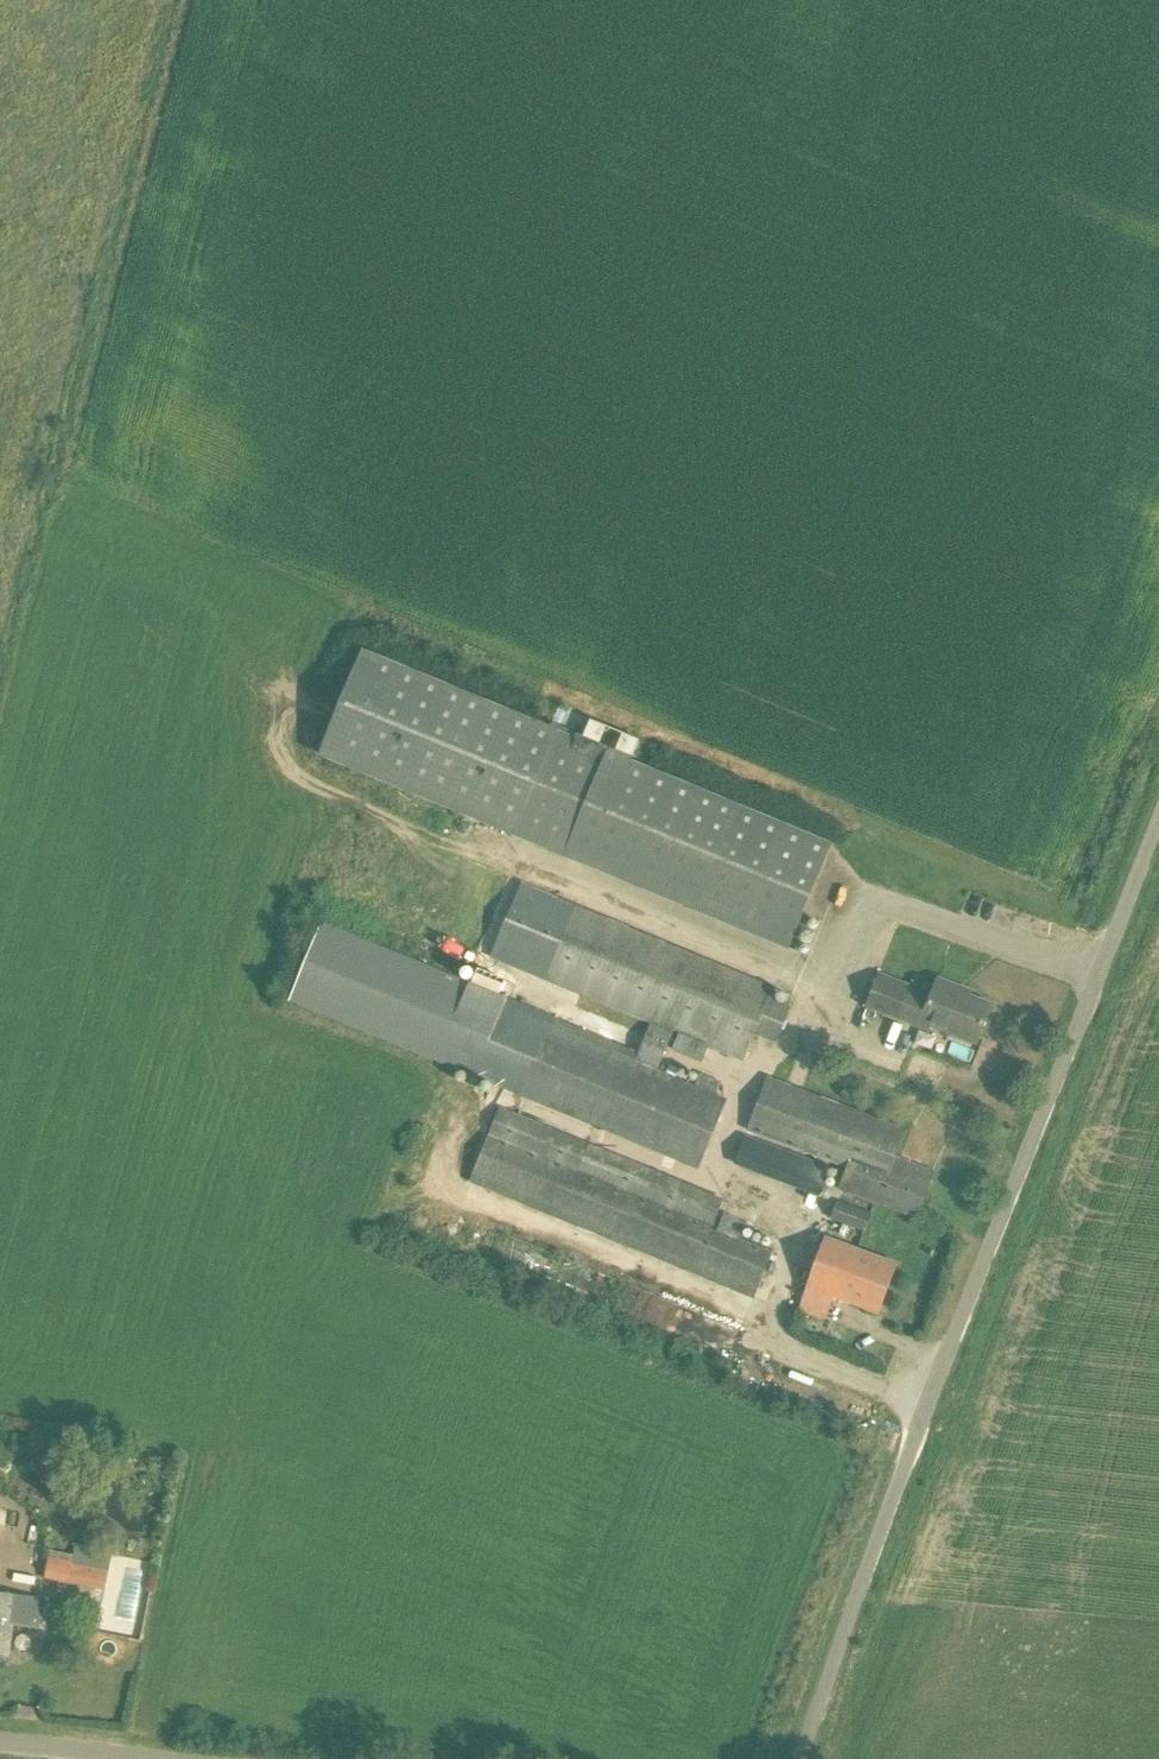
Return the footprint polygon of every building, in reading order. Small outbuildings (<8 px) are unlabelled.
[(789,948),(831,844),(362,654),(320,757),(789,948)] [(699,1170),(728,1098),(717,1093),(722,1082),(700,1073),(695,1085),(683,1080),(687,1071),(677,1067),(674,1076),(658,1070),(672,1034),(678,1036),(672,1050),(702,1063),(708,1049),(743,1063),(755,1034),(776,1043),(791,1006),(770,998),(775,987),(382,827),(351,901),(480,953),(469,981),(479,985),(322,920),(289,1001),(521,1094),(520,1096),(699,1170)] [(932,996),(912,988),(913,985),(879,971),(864,1007),(929,1032),(932,1025),(977,1043),(992,1004),(964,993),(965,989),(939,979),(932,996)] [(917,1219),(935,1171),(897,1155),(907,1128),(768,1076),(748,1131),(846,1168),(837,1189),(917,1219)] [(754,1298),(773,1252),(767,1249),(768,1248),(713,1226),(725,1199),(500,1106),(488,1135),(469,1182),(754,1298)] [(820,1196),(829,1166),(746,1135),(736,1165),(820,1196)] [(864,1232),(871,1213),(838,1201),(831,1219),(864,1232)] [(881,1311),(897,1263),(825,1237),(808,1285),(799,1310),(826,1320),(835,1295),(881,1311)] [(76,1543),(68,1583),(105,1590),(113,1550),(76,1543)] [(156,1574),(140,1571),(137,1586),(153,1589),(156,1574)] [(39,1599),(0,1594),(0,1653),(8,1654),(12,1623),(35,1626),(39,1599)]
